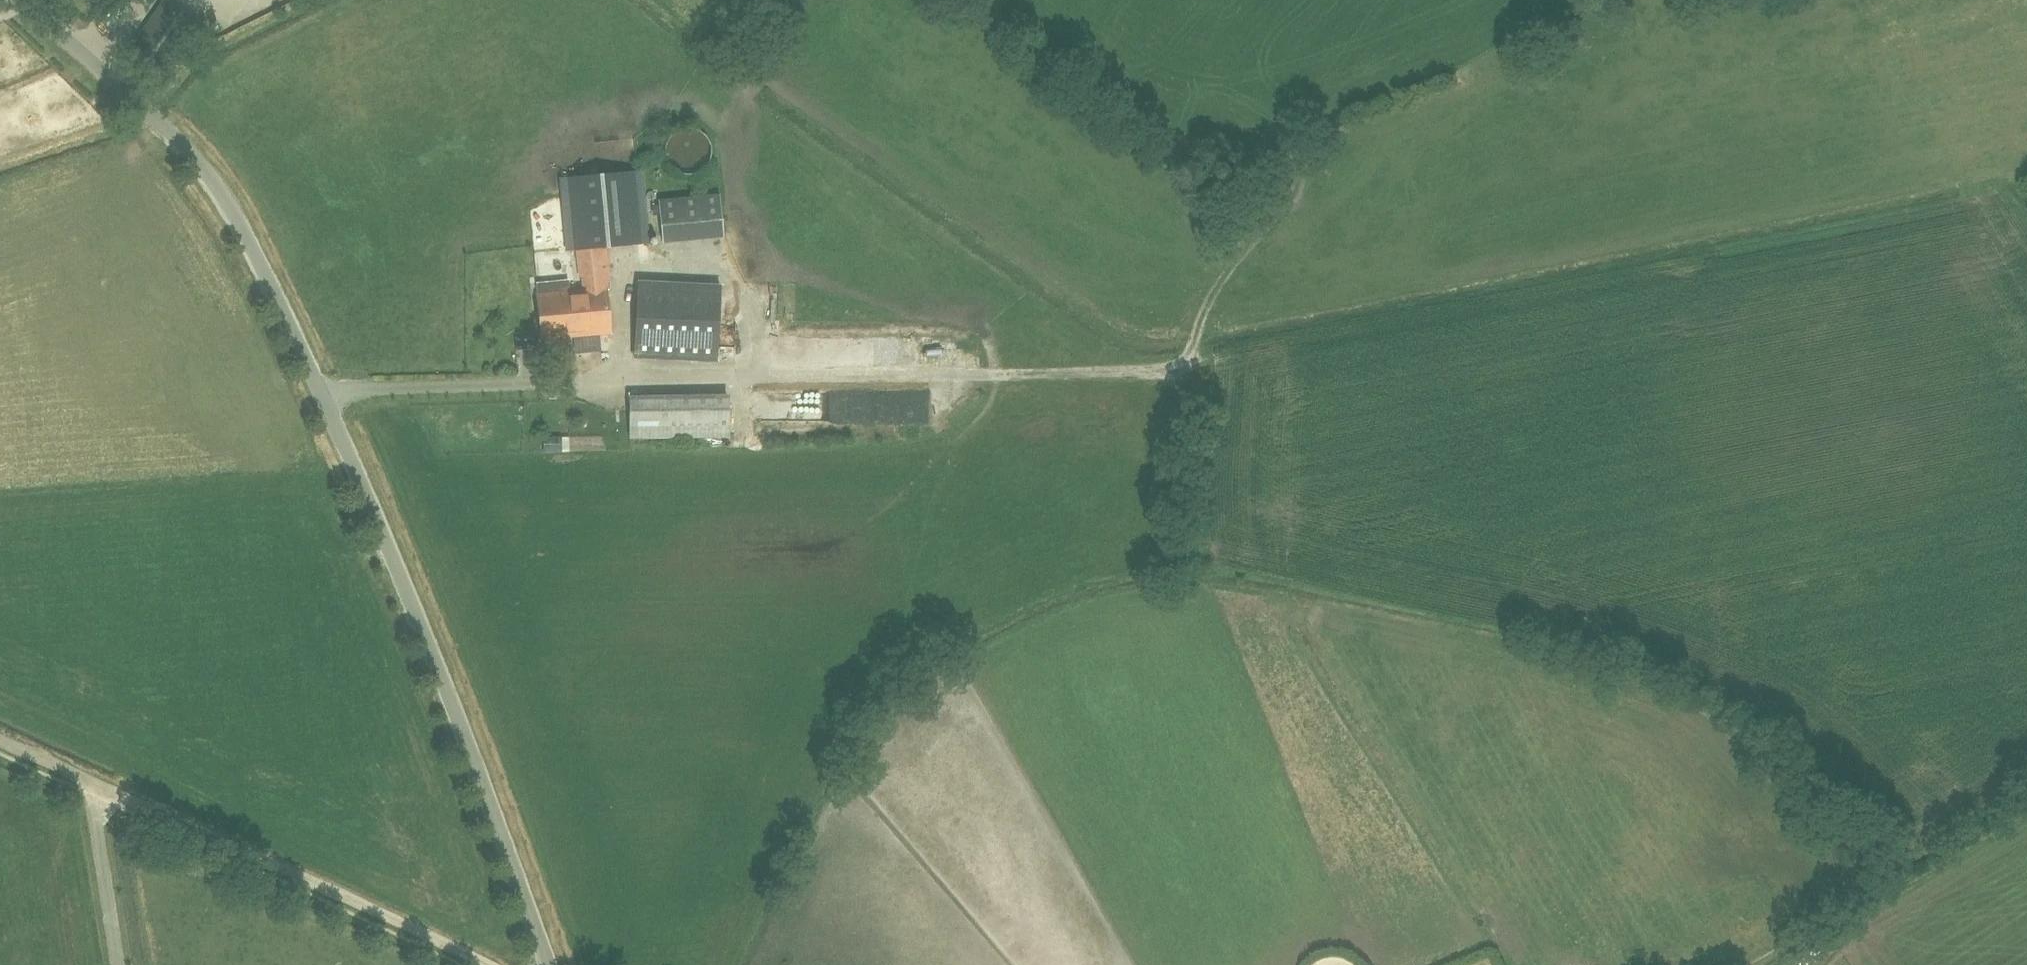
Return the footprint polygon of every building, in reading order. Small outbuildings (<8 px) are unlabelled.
[(165,76),(200,26),(163,0),(129,50),(165,76)] [(186,0),(235,10),(237,0),(186,0)] [(678,133),(670,160),(697,169),(705,142),(678,133)] [(607,248),(649,244),(642,172),(561,179),(567,251),(578,251),(580,277),(582,277),(584,292),(537,296),(541,340),(610,334),(606,290),(605,290),(604,275),(609,275),(607,248)] [(720,193),(659,199),(663,243),(724,237),(720,193)] [(716,363),(719,310),(637,306),(634,359),(716,363)] [(726,399),(628,398),(627,439),(725,440),(726,399)]
